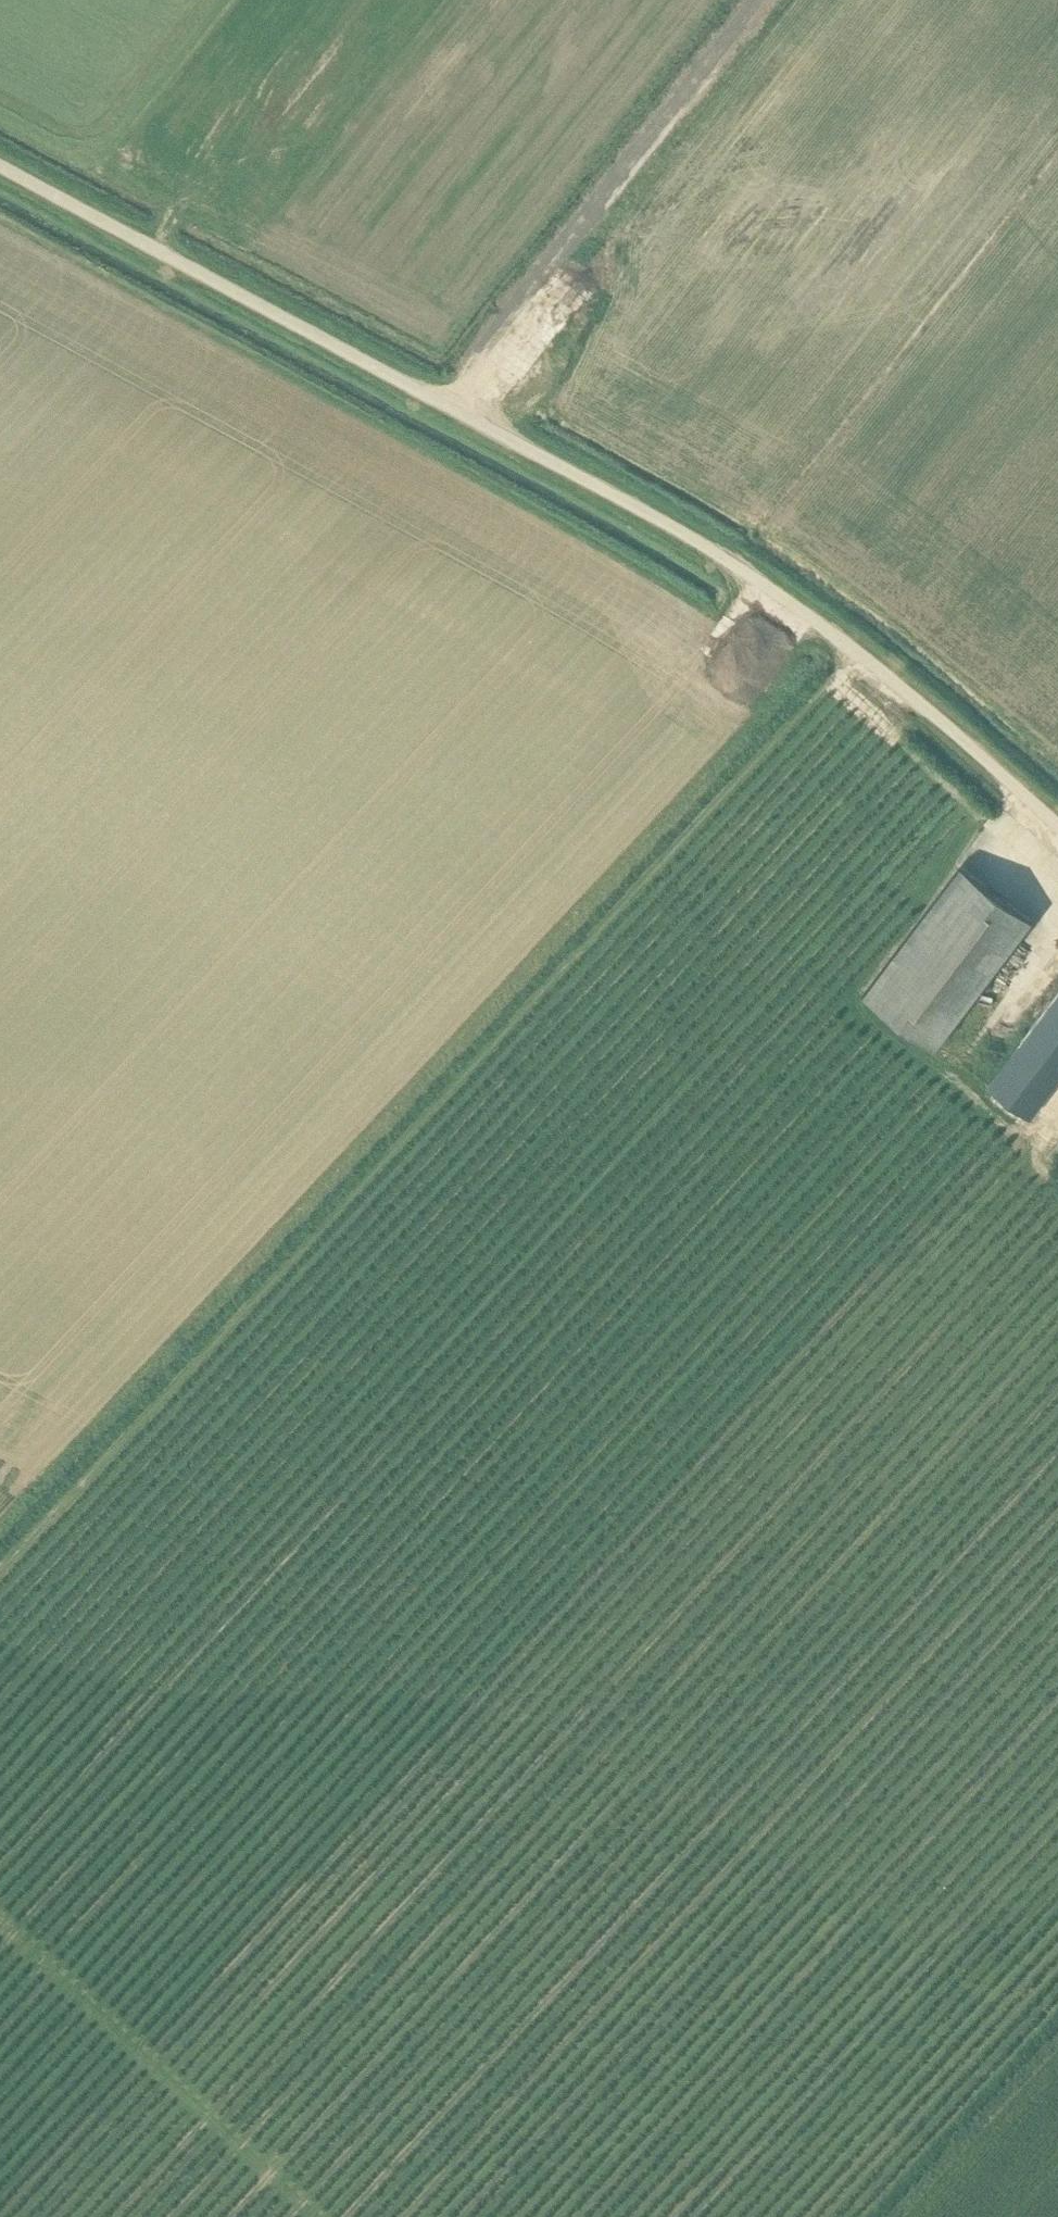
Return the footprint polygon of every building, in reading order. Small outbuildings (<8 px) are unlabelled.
[(937,1046),(1020,937),(1033,919),(962,866),(866,993),(937,1046)] [(987,1085),(1029,1118),(1057,1080),(1057,992),(987,1085)]
